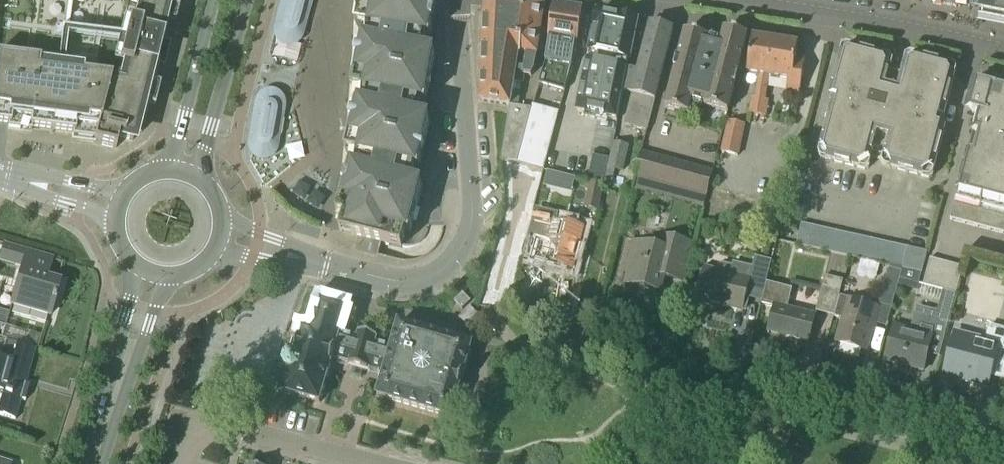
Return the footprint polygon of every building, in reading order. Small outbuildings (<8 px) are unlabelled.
[(0,14),(0,116),(10,117),(9,122),(11,122),(30,124),(75,130),(95,132),(94,144),(116,150),(119,138),(133,142),(136,127),(152,62),(157,44),(162,21),(167,2),(168,0),(2,0),(0,12),(0,14)] [(291,40),(294,39),(295,39),(297,38),(299,36),(300,34),(301,33),(301,32),(302,31),(309,3),(310,1),(310,0),(284,0),(278,24),(277,25),(277,27),(277,28),(277,30),(278,32),(279,34),(280,35),(281,36),(283,38),(284,39),(286,39),(288,40),(291,40)] [(442,56),(431,53),(435,37),(439,38),(438,0),(360,0),(355,25),(357,26),(363,41),(361,40),(352,89),(354,89),(358,104),(356,104),(345,152),(347,152),(352,168),(350,167),(337,215),(344,217),(340,232),(380,243),(403,249),(403,248),(407,233),(411,234),(423,187),(412,184),(416,168),(420,169),(433,121),(421,118),(426,103),(430,104),(442,56)] [(499,106),(510,108),(518,53),(526,2),(511,0),(494,0),(485,7),(484,18),(480,103),(499,106)] [(1003,15),(1003,0),(982,0),(982,3),(983,3),(981,10),(1003,15)] [(510,108),(502,163),(517,165),(531,110),(519,109),(524,76),(531,77),(533,72),(537,56),(544,5),(526,2),(518,53),(510,108)] [(553,6),(545,64),(571,68),(577,26),(579,26),(582,10),(553,6)] [(630,62),(638,22),(598,14),(589,54),(588,64),(587,64),(576,114),(617,122),(630,62)] [(632,95),(624,126),(647,132),(674,32),(650,26),(639,74),(630,72),(624,93),(632,95)] [(728,114),(748,38),(725,32),(721,45),(708,41),(708,40),(685,34),(665,110),(689,116),(692,103),(705,107),(705,108),(728,114)] [(773,41),(753,38),(748,74),(759,76),(756,100),(752,99),(749,115),(757,116),(760,100),(764,101),(768,77),(773,41)] [(799,45),(789,43),(773,41),(768,77),(788,80),(786,94),(801,96),(807,58),(797,57),(799,45)] [(836,109),(831,107),(828,119),(830,119),(824,140),(823,139),(819,155),(821,160),(866,171),(869,169),(871,160),(884,163),(883,165),(885,169),(929,180),(934,177),(947,128),(939,126),(941,118),(945,119),(956,77),(953,76),(950,70),(951,67),(917,58),(916,62),(910,64),(907,64),(904,73),(892,70),(893,68),(889,67),(886,62),(887,58),(853,49),(843,55),(832,100),(838,101),(836,109)] [(950,221),(1003,236),(1003,81),(1000,83),(988,80),(978,86),(974,85),(969,105),(974,115),(978,116),(950,221)] [(273,149),(274,148),(275,147),(275,146),(276,144),(276,143),(281,114),(281,113),(281,112),(281,111),(281,109),(280,108),(279,106),(278,104),(277,104),(276,103),(274,101),(272,100),(271,100),(269,100),(266,100),(264,101),(263,102),(261,103),(259,104),(258,105),(258,107),(257,108),(257,109),(256,110),(251,139),(251,140),(251,142),(251,143),(251,145),(252,146),(253,148),(254,149),(255,150),(257,152),(259,153),(260,153),(262,154),(264,154),(266,153),(268,152),(269,152),(271,151),(272,150),(273,149)] [(768,101),(764,101),(760,100),(757,116),(765,117),(768,101)] [(559,113),(533,107),(533,106),(532,111),(531,110),(517,165),(543,172),(559,113)] [(738,158),(744,126),(729,123),(722,155),(738,158)] [(609,160),(608,167),(616,170),(623,171),(629,149),(613,144),(609,160)] [(635,178),(649,181),(655,158),(642,154),(635,178)] [(587,183),(590,183),(603,186),(608,167),(609,160),(593,157),(587,183)] [(651,182),(663,185),(669,161),(655,158),(649,181),(651,182)] [(663,185),(676,188),(682,165),(669,161),(663,185)] [(676,188),(690,192),(696,168),(682,165),(676,188)] [(690,192),(686,204),(704,209),(707,196),(713,173),(696,168),(690,192)] [(788,183),(775,179),(769,203),(782,206),(788,183)] [(598,212),(599,207),(604,186),(603,186),(590,183),(584,209),(598,212)] [(536,210),(528,240),(534,242),(530,260),(573,271),(583,231),(556,224),(558,215),(536,210)] [(801,225),(797,246),(809,249),(813,227),(801,225)] [(813,227),(809,249),(820,251),(825,230),(813,227)] [(825,230),(820,251),(832,254),(837,233),(825,230)] [(837,233),(832,254),(844,257),(849,235),(837,233)] [(849,235),(844,257),(856,259),(861,238),(849,235)] [(667,250),(634,242),(626,274),(638,276),(635,288),(658,293),(661,279),(683,284),(693,244),(670,238),(667,250)] [(861,238),(856,259),(862,261),(868,262),(872,241),(861,238)] [(872,241),(868,262),(879,265),(884,243),(872,241)] [(884,243),(879,265),(880,265),(891,268),(896,246),(884,243)] [(53,259),(5,245),(0,262),(0,263),(21,269),(11,306),(50,318),(59,285),(42,280),(45,266),(50,267),(53,259)] [(896,246),(891,268),(903,270),(908,249),(896,246)] [(761,302),(766,284),(771,263),(755,259),(753,268),(733,263),(732,269),(720,266),(719,272),(704,268),(695,303),(718,309),(719,307),(742,313),(746,299),(761,302)] [(923,286),(943,292),(956,295),(963,268),(930,259),(923,286)] [(862,261),(860,270),(878,275),(880,265),(879,265),(868,262),(862,261)] [(879,306),(891,309),(902,273),(889,269),(879,306)] [(821,293),(816,313),(834,317),(836,311),(837,306),(839,299),(843,281),(825,277),(822,288),(821,293)] [(900,280),(898,287),(917,292),(919,286),(900,280)] [(815,317),(789,310),(787,310),(792,290),(766,284),(761,302),(760,306),(773,309),(767,333),(809,343),(815,317)] [(956,295),(943,292),(938,312),(936,320),(949,324),(956,295)] [(462,295),(453,303),(461,312),(470,304),(462,295)] [(849,302),(839,299),(837,306),(836,311),(834,317),(834,319),(843,322),(837,344),(866,353),(878,310),(849,302)] [(282,394),(296,398),(319,404),(332,357),(350,362),(349,366),(366,371),(367,368),(385,373),(377,398),(451,419),(472,347),(398,326),(391,350),(374,345),(376,338),(358,333),(356,340),(339,335),(346,310),(319,302),(310,333),(300,331),(293,358),(289,359),(286,361),(284,364),(284,367),(285,370),(288,374),(282,394)] [(910,330),(895,327),(885,363),(923,372),(936,320),(938,312),(916,306),(910,330)] [(5,327),(9,314),(0,312),(0,326),(5,327)] [(1003,327),(998,346),(972,339),(970,347),(954,343),(946,377),(987,388),(995,358),(1003,361),(1003,327)] [(6,342),(1,361),(0,360),(0,416),(17,421),(22,402),(26,403),(30,387),(27,386),(37,351),(6,342)]
